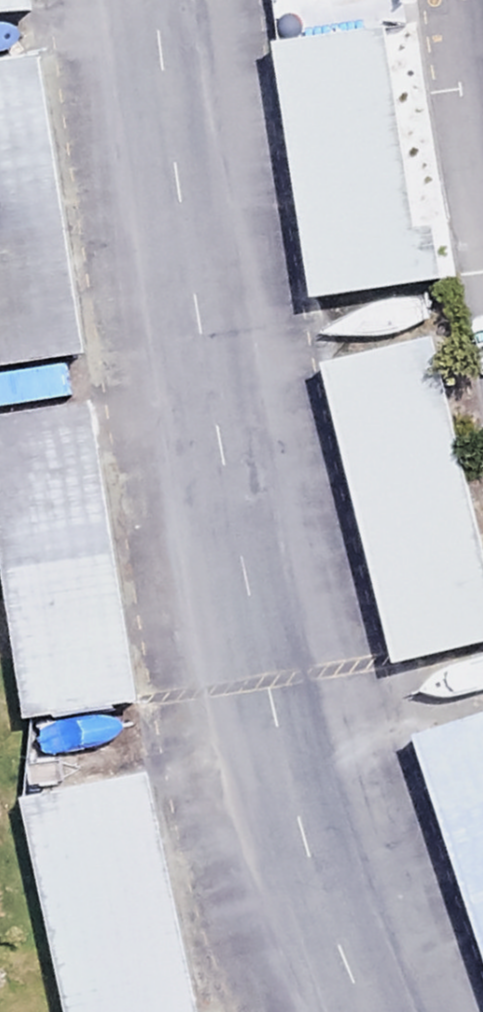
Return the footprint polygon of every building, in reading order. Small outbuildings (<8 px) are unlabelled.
[(28,17),(27,0),(0,0),(0,18),(28,17)] [(309,256),(423,240),(388,0),(272,0),(309,256)] [(40,45),(0,51),(0,361),(89,347),(40,45)] [(480,580),(401,290),(302,317),(382,607),(480,580)] [(91,395),(0,408),(0,563),(25,724),(139,707),(91,395)] [(388,696),(482,953),(482,661),(388,696)] [(37,785),(79,1011),(213,1011),(166,761),(37,785)]
